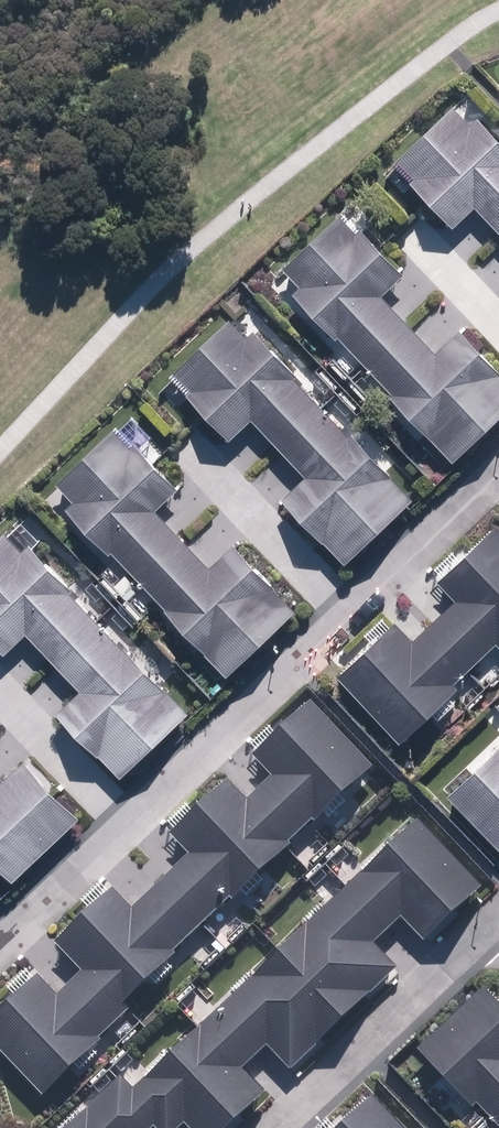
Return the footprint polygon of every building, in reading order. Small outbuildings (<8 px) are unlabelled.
[(397,165),(453,226),(474,207),(498,235),(498,142),(478,120),(472,126),(457,110),(397,165)] [(346,216),(287,273),(303,289),(296,295),(341,341),(343,338),(395,391),(390,396),(456,463),(498,421),(498,371),(461,332),(440,352),(384,295),(404,276),(346,216)] [(233,321),(173,376),(229,437),(249,418),(304,477),(282,497),(343,563),(414,498),(351,429),(345,434),(295,380),(298,377),(254,330),(248,336),(233,321)] [(180,492),(122,432),(63,489),(78,505),(72,511),(116,556),(120,553),(232,669),(295,608),(237,548),(216,568),(160,511),(180,492)] [(337,677),(401,743),(460,687),(455,682),(497,643),(498,645),(498,528),(496,525),(438,580),(457,599),(414,640),(396,621),(337,677)] [(0,548),(0,644),(8,653),(29,634),(83,693),(62,712),(123,779),(193,714),(130,645),(125,650),(74,595),(77,593),(34,546),(27,552),(12,536),(0,548)] [(373,768),(311,703),(255,757),(274,777),(248,801),(229,781),(172,836),(191,855),(133,910),(115,891),(56,946),(81,972),(58,994),(40,975),(0,1013),(0,1050),(36,1087),(373,768)] [(498,844),(498,745),(449,792),(498,844)] [(17,880),(80,819),(22,759),(1,780),(0,779),(0,863),(17,880)] [(70,1127),(177,1127),(183,1123),(187,1127),(228,1127),(265,1092),(245,1071),(266,1050),(287,1072),(396,968),(374,945),(401,919),(423,942),(481,888),(419,823),(136,1090),(123,1077),(70,1127)] [(480,988),(415,1052),(458,1096),(463,1091),(498,1127),(498,1007),(480,988)] [(376,1096),(342,1127),(406,1127),(376,1096)]
